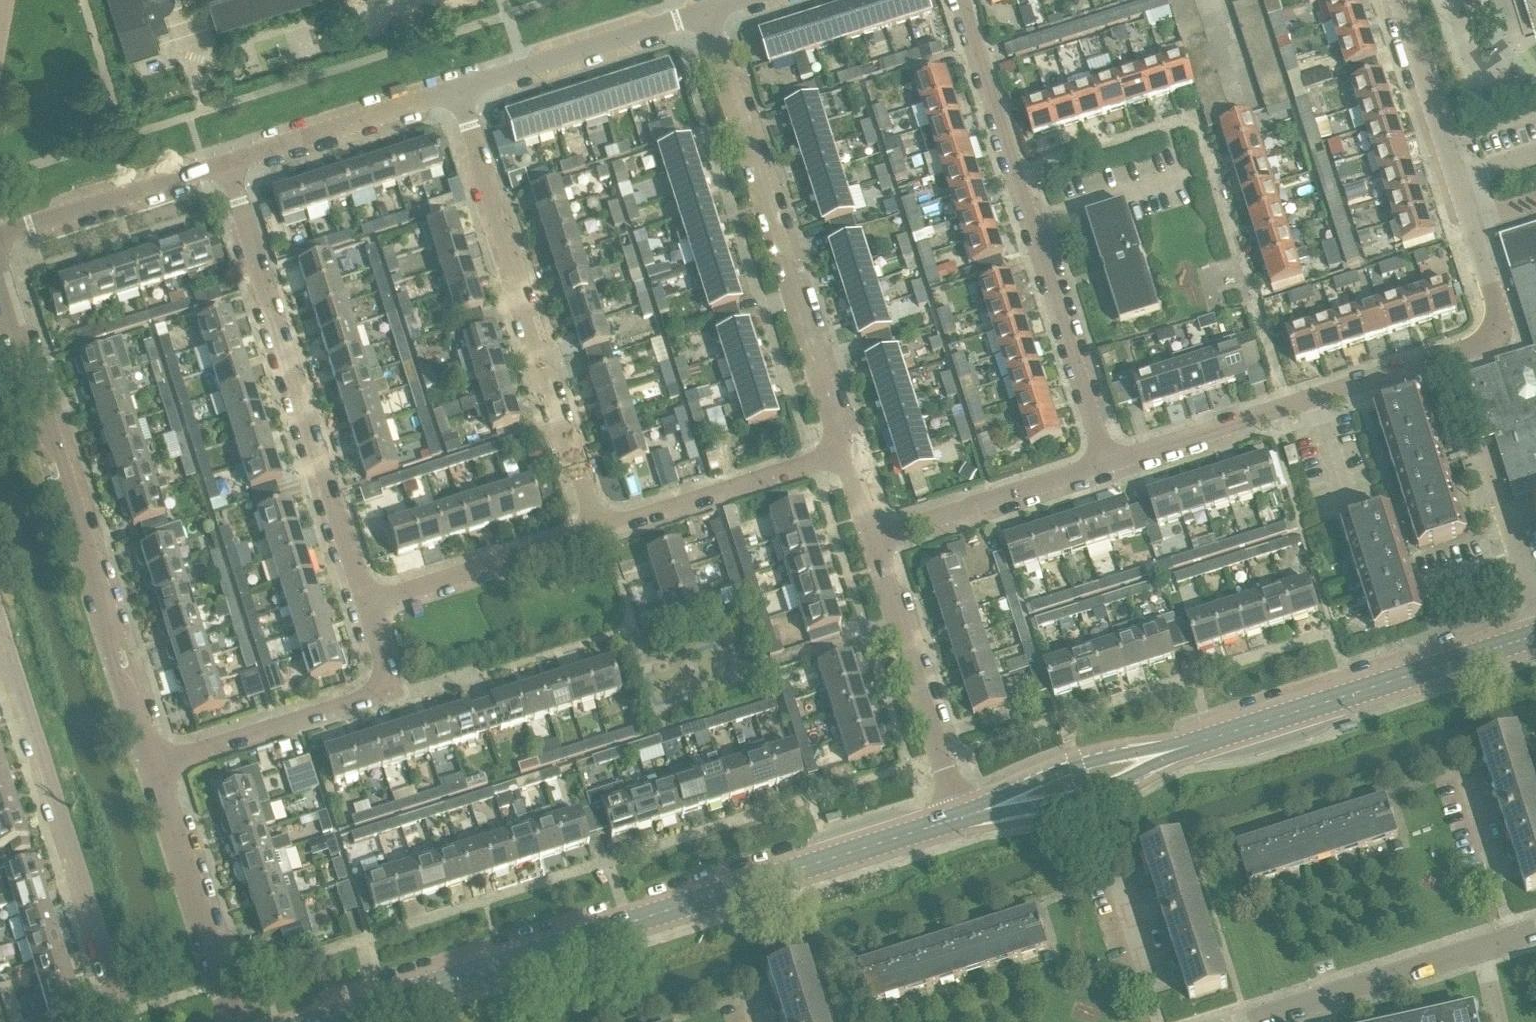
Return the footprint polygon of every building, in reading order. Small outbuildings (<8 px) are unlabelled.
[(128,57),(157,48),(152,32),(167,28),(159,0),(109,0),(128,57)] [(216,27),(299,0),(208,0),(216,27)] [(878,1),(886,27),(909,20),(903,0),(881,0),(878,1)] [(909,20),(932,12),(928,0),(903,0),(909,20)] [(1145,3),(1149,15),(1160,11),(1156,0),(1153,0),(1145,3)] [(1160,11),(1171,7),(1170,3),(1169,0),(1156,0),(1160,11)] [(1170,3),(1171,7),(1173,13),(1196,6),(1194,0),(1177,0),(1170,3)] [(1235,6),(1239,17),(1262,10),(1258,0),(1253,0),(1235,6)] [(1334,23),(1364,13),(1360,0),(1326,0),(1334,23)] [(1535,27),(1535,0),(1528,0),(1535,27)] [(878,1),(855,8),(863,34),(886,27),(878,1)] [(1145,3),(1133,6),(1137,18),(1147,15),(1149,15),(1145,3)] [(1133,6),(1122,10),(1126,22),(1137,18),(1133,6)] [(1196,6),(1173,13),(1174,18),(1177,24),(1199,17),(1196,6)] [(1037,25),(1031,7),(1020,11),(1025,29),(1037,25)] [(1149,15),(1147,15),(1148,20),(1150,25),(1159,22),(1174,18),(1173,13),(1171,7),(1160,11),(1149,15)] [(855,8),(832,16),(840,42),(863,34),(855,8)] [(1122,10),(1110,14),(1113,26),(1126,22),(1122,10)] [(1262,10),(1239,17),(1242,29),(1265,22),(1262,10)] [(1364,13),(1334,23),(1341,46),(1371,36),(1364,13)] [(1110,14),(1097,18),(1101,30),(1113,26),(1110,14)] [(1269,18),(1268,18),(1272,29),(1276,41),(1288,37),(1284,25),(1281,14),(1269,18)] [(832,16),(809,23),(817,49),(840,42),(832,16)] [(1199,17),(1177,24),(1180,36),(1203,29),(1199,17)] [(1097,18),(1086,21),(1089,33),(1101,30),(1097,18)] [(1086,21),(1074,25),(1077,37),(1089,33),(1086,21)] [(1265,22),(1242,29),(1246,40),(1269,33),(1265,22)] [(809,23),(786,30),(795,56),(794,57),(797,66),(801,80),(813,76),(806,53),(817,49),(809,23)] [(1074,25),(1063,28),(1067,40),(1077,37),(1074,25)] [(1063,28),(1053,32),(1056,44),(1067,40),(1063,28)] [(1203,29),(1180,36),(1184,46),(1184,48),(1207,40),(1203,29)] [(786,30),(763,38),(772,64),(794,57),(795,56),(786,30)] [(1053,32),(1041,35),(1045,47),(1056,44),(1053,32)] [(1269,33),(1246,40),(1250,52),(1273,45),(1269,33)] [(1041,35),(1030,39),(1033,51),(1045,47),(1041,35)] [(1371,36),(1341,46),(1349,69),(1379,59),(1371,36)] [(1288,37),(1276,41),(1279,51),(1283,65),(1296,60),(1292,47),(1289,37),(1288,37)] [(1030,39),(1017,43),(1021,55),(1033,51),(1030,39)] [(1207,40),(1184,48),(1187,55),(1188,59),(1211,52),(1207,40)] [(941,43),(930,47),(933,56),(944,53),(941,43)] [(1017,43),(1004,47),(1008,59),(1021,55),(1017,43)] [(1273,45),(1250,52),(1253,63),(1276,56),(1273,45)] [(1184,46),(1159,54),(1162,63),(1163,63),(1172,93),(1196,85),(1195,81),(1191,71),(1188,59),(1187,55),(1184,48),(1184,46)] [(1211,52),(1188,59),(1191,71),(1215,63),(1211,52)] [(906,54),(896,57),(899,67),(909,64),(906,54)] [(1276,56),(1253,63),(1257,75),(1280,68),(1276,56)] [(896,57),(883,61),(887,71),(899,67),(896,57)] [(1296,60),(1283,65),(1287,75),(1300,71),(1296,60)] [(1162,63),(1140,70),(1150,100),(1172,93),(1163,63),(1162,63)] [(1215,63),(1191,71),(1195,81),(1218,74),(1215,63)] [(667,67),(644,74),(652,101),(675,94),(672,82),(680,80),(675,65),(667,68),(667,67)] [(861,68),(850,72),(853,81),(864,78),(861,68)] [(1114,68),(1091,75),(1094,84),(1104,115),(1127,107),(1117,77),(1114,68)] [(1280,68),(1257,75),(1261,86),(1283,79),(1280,68)] [(1140,70),(1117,77),(1127,107),(1150,100),(1140,70)] [(1333,82),(1330,71),(1301,80),(1305,91),(1333,82)] [(850,72),(837,76),(841,85),(853,81),(850,72)] [(924,105),(953,96),(945,73),(916,82),(924,105)] [(644,74),(621,82),(629,109),(652,101),(644,74)] [(1218,74),(1195,81),(1196,85),(1199,93),(1222,86),(1218,74)] [(1383,74),(1353,84),(1360,107),(1391,97),(1383,74)] [(1283,79),(1261,86),(1264,99),(1287,91),(1283,79)] [(621,82),(598,89),(606,116),(629,109),(621,82)] [(815,83),(804,86),(807,96),(818,92),(815,83)] [(1094,84),(1072,92),(1081,122),(1104,115),(1094,84)] [(804,86),(792,90),(795,100),(807,96),(804,86)] [(853,101),(864,97),(860,86),(849,89),(853,101)] [(1222,86),(1199,93),(1203,105),(1226,97),(1222,86)] [(598,89),(575,96),(583,123),(606,116),(598,89)] [(1287,91),(1264,99),(1268,110),(1291,103),(1287,91)] [(1072,92),(1048,99),(1058,129),(1081,122),(1072,92)] [(575,96),(552,104),(560,130),(561,130),(583,123),(575,96)] [(824,123),(820,111),(830,108),(826,96),(789,108),(797,131),(824,123)] [(931,128),(960,119),(953,96),(924,105),(931,128)] [(1226,97),(1203,105),(1207,117),(1230,110),(1226,97)] [(1391,97),(1360,107),(1368,130),(1398,120),(1391,97)] [(1048,99),(1025,106),(1034,137),(1058,129),(1048,99)] [(552,104),(529,111),(537,138),(554,132),(560,130),(552,104)] [(877,120),(889,116),(885,105),(873,108),(877,120)] [(1230,110),(1207,117),(1210,128),(1222,124),(1233,121),(1230,110)] [(1312,110),(1299,114),(1303,125),(1315,121),(1312,110)] [(529,111),(505,118),(514,145),(537,138),(529,111)] [(1233,121),(1222,124),(1229,147),(1260,138),(1252,115),(1233,121)] [(881,132),(893,129),(889,116),(877,120),(881,132)] [(931,128),(920,132),(928,155),(938,151),(967,142),(960,119),(931,128)] [(1398,120),(1368,130),(1375,153),(1405,143),(1398,120)] [(671,121),(659,125),(661,131),(662,131),(665,141),(676,137),(671,121)] [(864,135),(875,132),(871,121),(860,124),(864,135)] [(1315,121),(1303,125),(1310,148),(1322,144),(1315,122),(1315,121)] [(804,154),(831,146),(824,123),(797,131),(804,154)] [(1298,127),(1288,130),(1292,142),(1302,139),(1298,127)] [(661,131),(650,135),(653,145),(665,141),(662,131),(661,131)] [(868,147),(878,144),(875,132),(864,135),(868,147)] [(1260,138),(1229,147),(1236,171),(1267,161),(1263,149),(1260,138)] [(666,172),(693,163),(685,140),(658,149),(666,172)] [(434,141),(411,148),(423,186),(431,183),(428,172),(442,168),(434,141)] [(946,174),(974,165),(967,142),(938,151),(946,174)] [(627,143),(616,146),(619,156),(630,152),(627,143)] [(1405,143),(1375,153),(1382,176),(1413,166),(1405,143)] [(1322,144),(1310,148),(1314,159),(1326,155),(1322,144)] [(616,146),(604,150),(607,160),(619,156),(616,146)] [(812,178),(839,169),(831,146),(804,154),(812,178)] [(411,148),(388,155),(396,182),(409,178),(412,189),(423,186),(411,148)] [(892,166),(903,162),(900,150),(888,154),(892,166)] [(388,155),(365,162),(373,190),(375,198),(381,197),(382,193),(380,187),(396,182),(388,155)] [(1326,155),(1314,159),(1317,171),(1329,167),(1326,155)] [(581,157),(570,161),(573,171),(585,167),(581,157)] [(570,161),(559,164),(562,175),(573,171),(570,161)] [(1267,161),(1236,171),(1244,194),(1274,184),(1270,172),(1267,161)] [(365,162),(342,170),(350,197),(366,192),(373,190),(365,162)] [(615,176),(625,173),(621,162),(611,165),(615,176)] [(895,178),(907,174),(903,162),(892,166),(895,178)] [(673,195),(700,187),(693,163),(666,172),(673,195)] [(953,197),(982,188),(974,165),(946,174),(953,197)] [(879,182),(889,178),(885,166),(875,170),(879,182)] [(1413,166),(1382,176),(1390,199),(1420,189),(1413,166)] [(599,181),(610,178),(606,167),(596,170),(599,181)] [(1329,167),(1317,171),(1321,182),(1333,178),(1329,167)] [(819,201),(846,192),(839,169),(812,178),(819,201)] [(342,170),(319,177),(327,204),(350,197),(342,170)] [(537,172),(526,176),(529,185),(540,182),(537,172)] [(319,177),(296,184),(304,211),(319,207),(327,204),(319,177)] [(538,214),(563,205),(560,193),(573,189),(569,178),(530,190),(538,214)] [(882,193),(893,189),(889,178),(879,182),(882,193)] [(1333,178),(1321,182),(1325,194),(1337,190),(1333,178)] [(296,184),(273,191),(281,218),(289,216),(304,211),(296,184)] [(1274,184),(1244,194),(1251,217),(1282,207),(1274,184)] [(680,218),(707,210),(700,187),(673,195),(680,218)] [(960,220),(989,211),(982,188),(953,197),(960,220)] [(1420,189),(1390,199),(1397,222),(1427,212),(1420,189)] [(1337,190),(1325,194),(1328,205),(1340,201),(1337,190)] [(826,224),(829,223),(852,216),(853,215),(846,192),(819,201),(826,224)] [(625,210),(636,207),(632,196),(622,200),(625,210)] [(906,212),(918,208),(914,196),(902,200),(906,212)] [(451,197),(428,204),(429,206),(432,215),(455,208),(451,197)] [(610,216),(621,212),(617,201),(607,205),(610,216)] [(1340,201),(1328,205),(1332,216),(1344,213),(1340,201)] [(1160,313),(1129,217),(1125,204),(1087,217),(1121,325),(1160,313)] [(545,237),(571,228),(563,205),(538,214),(545,237)] [(429,206),(417,210),(420,219),(432,215),(429,206)] [(629,223),(640,219),(636,207),(625,210),(629,223)] [(1282,207),(1251,217),(1258,240),(1289,231),(1282,207)] [(385,208),(379,210),(383,220),(386,231),(398,227),(409,223),(405,212),(394,216),(394,217),(389,218),(385,208)] [(910,224),(922,220),(918,208),(906,212),(910,224)] [(688,241),(715,233),(707,210),(680,218),(684,231),(675,235),(679,245),(688,242),(688,241)] [(967,243),(996,234),(989,211),(960,220),(967,243)] [(614,228),(624,224),(621,212),(610,216),(614,228)] [(1427,212),(1397,222),(1404,245),(1435,235),(1427,212)] [(1344,213),(1332,216),(1336,228),(1347,224),(1344,213)] [(453,215),(426,223),(433,246),(460,238),(453,215)] [(833,234),(856,227),(852,216),(829,223),(833,234)] [(372,225),(360,229),(363,238),(386,231),(383,220),(371,224),(372,225)] [(1347,224),(1336,228),(1339,239),(1351,235),(1347,224)] [(578,251),(575,240),(584,237),(580,226),(571,228),(545,237),(552,260),(578,251)] [(1494,239),(1494,240),(1500,238),(1511,273),(1535,350),(1535,226),(1495,239),(1494,239)] [(859,238),(856,227),(833,234),(837,245),(859,238)] [(927,238),(935,235),(933,228),(913,235),(921,259),(933,255),(928,242),(927,238)] [(349,231),(337,235),(340,245),(352,241),(349,231)] [(643,231),(633,234),(640,256),(650,253),(643,231)] [(1289,231),(1258,240),(1265,263),(1296,254),(1289,231)] [(695,264),(722,256),(715,233),(688,241),(688,242),(695,264)] [(975,267),(1004,258),(996,234),(967,243),(975,267)] [(201,235),(177,243),(187,274),(189,281),(197,279),(195,272),(222,263),(215,240),(203,243),(201,235)] [(337,235),(314,243),(317,253),(340,245),(337,235)] [(901,250),(911,247),(907,235),(897,239),(901,250)] [(1351,235),(1339,239),(1343,251),(1355,247),(1351,235)] [(868,261),(865,249),(861,237),(859,238),(837,245),(834,246),(841,269),(868,261)] [(154,250),(153,251),(163,282),(166,288),(173,285),(171,279),(187,274),(177,243),(176,240),(172,238),(163,241),(161,246),(161,248),(154,250)] [(460,238),(433,246),(441,270),(468,261),(460,238)] [(295,260),(317,253),(314,243),(291,250),(295,260)] [(139,255),(129,258),(139,290),(163,282),(153,251),(154,250),(153,249),(149,246),(140,249),(138,253),(139,255)] [(371,268),(380,265),(374,246),(365,249),(371,268)] [(625,262),(635,259),(632,247),(621,250),(625,262)] [(904,261),(914,258),(911,247),(901,250),(904,261)] [(1355,247),(1343,251),(1347,263),(1358,259),(1355,247)] [(392,248),(382,251),(385,262),(395,258),(392,248)] [(1296,254),(1265,263),(1273,287),(1288,282),(1304,277),(1299,264),(1311,260),(1307,250),(1296,254)] [(578,251),(552,260),(560,283),(586,274),(578,251)] [(1426,251),(1413,255),(1417,266),(1429,262),(1426,251)] [(644,268),(654,265),(650,253),(640,256),(644,268)] [(921,259),(929,286),(941,282),(933,255),(921,259)] [(303,290),(335,280),(328,256),(295,266),(303,290)] [(702,288),(729,279),(722,256),(695,264),(699,279),(693,281),(696,290),(702,288)] [(106,266),(115,297),(139,290),(129,258),(106,266)] [(395,258),(385,262),(389,274),(399,270),(395,258)] [(1403,258),(1391,262),(1395,273),(1406,270),(1403,258)] [(629,273),(639,270),(635,259),(625,262),(629,273)] [(83,273),(82,274),(91,305),(115,297),(106,266),(106,264),(101,261),(92,264),(90,268),(91,271),(83,273)] [(468,261),(441,270),(444,281),(448,293),(475,284),(468,261)] [(876,284),(871,268),(868,261),(841,269),(849,293),(876,284)] [(1391,262),(1379,266),(1382,277),(1395,273),(1391,262)] [(377,289),(387,285),(380,265),(371,268),(377,289)] [(60,287),(48,291),(56,316),(68,313),(91,305),(82,274),(83,273),(82,271),(77,269),(68,272),(66,276),(67,278),(58,281),(60,287)] [(593,297),(589,286),(603,281),(599,270),(596,271),(586,274),(560,283),(567,306),(593,297)] [(1357,272),(1345,276),(1349,289),(1361,285),(1357,273),(1357,272)] [(402,283),(400,275),(391,278),(393,286),(402,283)] [(988,309),(1017,300),(1010,276),(981,286),(988,309)] [(1345,276),(1333,280),(1333,281),(1337,293),(1349,289),(1345,276)] [(711,310),(734,303),(737,302),(729,279),(702,288),(710,311),(711,311),(711,310)] [(311,314),(343,303),(335,280),(303,290),(311,314)] [(926,294),(922,281),(911,284),(915,297),(926,294)] [(1449,282),(1425,290),(1435,320),(1458,312),(1449,282)] [(475,284),(448,293),(455,316),(457,316),(456,315),(479,308),(482,307),(475,284)] [(856,316),(883,307),(876,284),(849,293),(856,316)] [(193,295),(197,308),(221,300),(217,288),(193,295)] [(676,289),(671,290),(663,293),(662,288),(651,291),(655,303),(665,299),(665,300),(679,295),(676,289)] [(1311,288),(1299,291),(1302,303),(1314,299),(1311,288)] [(1425,290),(1402,297),(1412,327),(1435,320),(1425,290)] [(1299,291),(1287,295),(1291,306),(1297,305),(1302,303),(1299,291)] [(386,316),(395,313),(389,293),(380,297),(386,316)] [(640,308),(650,305),(646,293),(636,296),(640,308)] [(406,294),(397,297),(400,308),(410,305),(406,294)] [(929,304),(926,294),(915,297),(919,307),(929,304)] [(186,301),(170,306),(173,315),(197,308),(193,295),(185,298),(186,301)] [(574,329),(600,320),(593,297),(567,306),(574,329)] [(1402,297),(1379,304),(1389,334),(1412,327),(1402,297)] [(669,311),(665,300),(665,299),(655,303),(659,314),(669,311)] [(996,332),(1025,323),(1017,300),(988,309),(996,332)] [(319,338),(351,328),(343,303),(311,314),(319,338)] [(714,322),(738,315),(734,303),(711,310),(711,311),(714,322)] [(1379,304),(1356,312),(1366,342),(1389,334),(1379,304)] [(410,305),(400,308),(404,320),(414,317),(410,305)] [(643,319),(654,316),(650,305),(640,308),(643,319)] [(170,306),(147,313),(149,323),(173,315),(170,306)] [(889,331),(891,330),(883,307),(856,316),(863,339),(866,338),(889,331)] [(479,308),(456,315),(457,316),(460,327),(482,320),(479,308)] [(941,323),(953,320),(950,308),(938,312),(941,323)] [(205,347),(236,337),(228,312),(197,322),(205,347)] [(1356,312),(1333,319),(1343,349),(1366,342),(1356,312)] [(147,313),(123,321),(126,330),(149,323),(147,313)] [(392,336),(402,333),(395,313),(386,316),(392,336)] [(718,334),(741,326),(738,315),(714,322),(718,333),(718,334)] [(1209,329),(1217,326),(1214,316),(1206,319),(1209,329)] [(1201,331),(1209,329),(1206,319),(1198,321),(1201,331)] [(1333,319),(1310,326),(1320,357),(1343,349),(1333,319)] [(482,320),(460,327),(464,338),(486,331),(482,320)] [(607,344),(608,344),(600,320),(574,329),(582,352),(585,351),(607,344)] [(945,335),(957,332),(953,320),(941,323),(945,335)] [(123,321),(104,327),(106,336),(126,330),(123,321)] [(1003,355),(1032,346),(1025,323),(996,332),(1003,355)] [(99,325),(75,333),(79,345),(103,337),(99,325)] [(724,357),(751,349),(744,325),(741,326),(718,334),(718,333),(717,334),(724,357)] [(1310,326),(1287,334),(1296,364),(1320,357),(1310,326)] [(326,362),(359,351),(351,328),(319,338),(326,362)] [(1168,342),(1176,339),(1173,329),(1165,332),(1168,342)] [(467,351),(457,354),(460,365),(497,354),(490,330),(486,331),(464,338),(464,339),(463,339),(467,351)] [(892,341),(889,331),(866,338),(869,349),(892,341)] [(1160,344),(1168,342),(1165,332),(1157,334),(1160,344)] [(1214,345),(1227,384),(1248,378),(1245,367),(1260,363),(1251,333),(1234,338),(1214,345)] [(165,359),(174,356),(168,337),(159,340),(165,359)] [(212,370),(243,361),(236,337),(205,347),(212,370)] [(933,353),(943,350),(940,338),(930,341),(933,353)] [(77,361),(75,365),(78,374),(82,376),(85,375),(87,383),(88,384),(119,375),(131,371),(121,339),(94,347),(96,355),(80,360),(77,361)] [(153,341),(144,344),(150,365),(159,362),(153,341)] [(401,363),(410,360),(404,341),(395,344),(401,363)] [(896,351),(895,351),(892,341),(869,349),(872,359),(896,351)] [(610,355),(607,344),(585,351),(588,362),(610,355)] [(1206,391),(1227,384),(1214,345),(1194,351),(1206,391)] [(1010,378),(1039,369),(1032,346),(1003,355),(1010,378)] [(334,385),(366,375),(380,370),(373,347),(359,352),(359,351),(326,362),(334,385)] [(905,375),(900,360),(910,357),(907,348),(895,351),(896,351),(872,359),(873,360),(870,360),(877,383),(905,375)] [(732,381),(759,372),(751,349),(724,357),(732,381)] [(1185,397),(1206,391),(1194,351),(1174,358),(1176,365),(1175,365),(1185,397)] [(497,354),(460,365),(463,375),(473,372),(478,385),(504,377),(497,354)] [(956,369),(968,366),(964,354),(952,357),(956,369)] [(614,368),(610,355),(588,362),(592,375),(614,368)] [(1499,367),(1512,411),(1494,417),(1497,426),(1493,433),(1494,437),(1535,423),(1535,355),(1499,367)] [(172,383),(182,380),(174,356),(165,359),(172,383)] [(677,372),(687,369),(684,358),(674,361),(677,372)] [(407,383),(417,380),(410,360),(401,363),(407,383)] [(219,394),(251,384),(243,361),(212,370),(219,394)] [(159,362),(150,365),(158,389),(167,386),(159,362)] [(428,362),(418,365),(422,377),(432,374),(428,362)] [(662,378),(672,375),(668,363),(658,366),(662,378)] [(1164,404),(1185,397),(1175,365),(1154,372),(1164,404)] [(960,381),(972,378),(968,366),(956,369),(960,381)] [(597,399),(623,390),(615,367),(614,368),(592,375),(590,376),(597,399)] [(1468,425),(1494,417),(1512,411),(1499,367),(1454,382),(1468,425)] [(681,384),(691,381),(687,369),(677,372),(681,384)] [(1017,401),(1047,392),(1039,369),(1010,378),(1017,401)] [(388,393),(385,381),(384,381),(380,370),(366,375),(334,385),(342,409),(374,398),(388,393)] [(739,404),(766,395),(759,372),(732,381),(739,404)] [(1143,410),(1164,404),(1154,372),(1130,380),(1136,402),(1140,401),(1143,410)] [(944,387),(954,384),(951,373),(941,376),(944,387)] [(432,374),(422,377),(426,388),(435,385),(432,374)] [(85,384),(83,388),(86,398),(90,400),(92,399),(95,408),(126,399),(126,397),(136,394),(133,384),(123,388),(119,375),(88,384),(87,383),(85,384)] [(666,388),(675,385),(672,375),(662,378),(666,388)] [(912,398),(912,397),(905,375),(877,383),(885,406),(912,398)] [(433,412),(432,412),(436,424),(447,421),(461,416),(460,416),(475,411),(475,412),(512,400),(504,377),(478,385),(481,397),(468,401),(468,400),(442,408),(442,409),(433,412)] [(180,407),(189,404),(182,380),(172,383),(180,407)] [(1130,380),(1112,385),(1118,407),(1136,402),(1130,380)] [(227,418),(258,408),(251,384),(219,394),(227,418)] [(948,399),(958,396),(954,384),(944,387),(948,399)] [(167,386),(158,389),(165,413),(174,410),(167,386)] [(416,410),(425,407),(419,388),(410,391),(416,410)] [(604,422),(630,413),(623,390),(597,399),(604,422)] [(1025,424),(1054,415),(1047,392),(1017,401),(1025,424)] [(766,395),(739,404),(746,427),(774,418),(766,395)] [(1381,428),(1429,412),(1423,395),(1375,410),(1381,428)] [(349,432),(381,422),(374,398),(342,409),(349,432)] [(912,398),(885,406),(892,429),(919,421),(914,406),(912,398)] [(126,399),(95,408),(103,432),(134,423),(126,399)] [(971,415),(982,412),(979,399),(967,403),(971,415)] [(512,400),(475,412),(478,421),(488,418),(493,432),(519,424),(512,400)] [(187,430),(197,427),(189,404),(180,407),(187,430)] [(692,419),(702,416),(698,404),(689,407),(692,419)] [(422,430),(432,427),(425,407),(416,410),(422,430)] [(234,442),(266,432),(258,408),(227,418),(234,442)] [(677,424),(686,421),(683,409),(673,412),(677,424)] [(174,410),(165,413),(172,436),(181,433),(174,410)] [(971,415),(974,427),(986,423),(982,412),(971,415)] [(1386,445),(1434,430),(1429,412),(1381,428),(1386,445)] [(611,445),(637,436),(630,413),(604,422),(611,445)] [(1032,447),(1061,438),(1054,415),(1025,424),(1032,447)] [(696,429),(705,426),(702,416),(692,419),(696,429)] [(959,433),(969,430),(965,419),(956,422),(959,433)] [(447,421),(436,424),(440,435),(450,431),(447,421)] [(686,421),(677,424),(689,463),(699,460),(686,421)] [(899,452),(926,444),(919,421),(892,429),(899,452)] [(357,456),(389,446),(381,422),(349,432),(357,456)] [(134,423),(103,432),(110,456),(141,446),(134,423)] [(1494,437),(1515,501),(1535,494),(1535,423),(1494,437)] [(195,454),(204,451),(197,427),(187,430),(195,454)] [(972,441),(969,430),(959,433),(963,444),(972,441)] [(1392,463),(1440,448),(1434,430),(1386,445),(1392,463)] [(242,465),(273,455),(266,432),(234,442),(242,465)] [(180,460),(189,457),(181,433),(172,436),(180,460)] [(990,434),(978,438),(981,450),(985,462),(997,458),(990,434)] [(434,435),(425,438),(428,449),(431,459),(441,456),(434,435)] [(492,445),(495,454),(524,445),(521,436),(492,445)] [(637,436),(611,445),(619,468),(645,459),(637,436)] [(926,444),(899,452),(907,475),(934,467),(926,444)] [(476,460),(495,454),(492,445),(473,451),(476,460)] [(118,479),(149,469),(141,446),(110,456),(118,479)] [(389,446),(357,456),(365,480),(397,470),(389,446)] [(1289,466),(1299,463),(1295,448),(1292,449),(1285,451),(1289,466)] [(1397,480),(1445,465),(1440,448),(1392,463),(1397,480)] [(202,478),(212,475),(204,451),(195,454),(202,478)] [(447,470),(468,463),(465,454),(445,461),(447,470)] [(274,482),(281,480),(273,455),(242,465),(249,490),(250,490),(274,482)] [(1244,464),(1255,497),(1279,490),(1269,456),(1244,464)] [(186,479),(195,476),(189,457),(180,460),(186,479)] [(429,476),(447,470),(445,461),(426,467),(429,476)] [(1231,505),(1255,497),(1244,464),(1220,472),(1231,505)] [(1403,498),(1451,483),(1445,465),(1397,480),(1403,498)] [(164,479),(153,483),(149,469),(118,479),(125,502),(125,503),(156,494),(156,492),(167,489),(164,479)] [(400,485),(421,478),(418,469),(397,476),(400,485)] [(660,476),(658,477),(662,490),(678,484),(674,472),(673,472),(660,476)] [(1206,513),(1231,505),(1220,472),(1196,479),(1206,513)] [(212,475),(202,478),(210,502),(219,499),(212,475)] [(397,476),(379,482),(382,491),(400,485),(397,476)] [(549,479),(538,483),(543,498),(554,495),(549,479)] [(1182,521),(1206,513),(1196,479),(1171,487),(1182,521)] [(516,519),(539,511),(529,480),(506,487),(516,519)] [(278,493),(274,482),(250,490),(254,501),(278,493)] [(1408,516),(1457,500),(1451,483),(1403,498),(1408,516)] [(492,526),(516,519),(506,487),(482,495),(492,526)] [(1146,532),(1182,521),(1171,487),(1147,495),(1150,504),(1138,507),(1146,532)] [(258,513),(282,506),(278,493),(254,501),(258,513)] [(164,517),(156,494),(125,503),(125,502),(122,503),(120,507),(123,517),(127,519),(130,518),(133,527),(139,525),(143,537),(167,529),(163,518),(164,517)] [(468,534),(492,526),(482,495),(458,503),(468,534)] [(1414,533),(1462,518),(1457,500),(1408,516),(1414,533)] [(444,542),(468,534),(458,503),(434,510),(444,542)] [(1146,532),(1138,507),(1127,511),(1124,503),(1100,510),(1111,543),(1146,532)] [(265,537),(296,527),(289,504),(282,506),(258,513),(257,514),(265,537)] [(776,539),(809,529),(802,505),(768,515),(776,539)] [(421,549),(444,542),(434,510),(411,518),(421,549)] [(1087,551),(1111,543),(1100,510),(1076,518),(1087,551)] [(1348,544),(1396,528),(1390,511),(1376,516),(1375,515),(1356,521),(1356,522),(1342,526),(1348,544)] [(397,557),(421,549),(411,518),(387,525),(397,557)] [(1063,558),(1087,551),(1076,518),(1052,525),(1063,558)] [(1419,551),(1468,535),(1462,518),(1414,533),(1419,551)] [(137,552),(135,556),(138,565),(142,567),(145,566),(147,574),(148,575),(179,565),(172,544),(185,540),(179,524),(167,529),(143,537),(147,549),(140,551),(137,552)] [(1268,539),(1287,533),(1284,524),(1265,530),(1268,539)] [(1039,566),(1063,558),(1052,525),(1029,533),(1039,566)] [(226,528),(219,530),(225,550),(234,547),(228,527),(226,528)] [(272,561),(304,551),(296,527),(265,537),(272,561)] [(1396,528),(1348,544),(1353,561),(1401,546),(1396,528)] [(783,563),(817,553),(809,529),(776,539),(783,563)] [(1248,545),(1268,539),(1265,530),(1245,537),(1248,545)] [(736,552),(745,549),(739,531),(730,533),(736,552)] [(1015,573),(1039,566),(1029,533),(1005,540),(1015,573)] [(722,558),(731,555),(725,534),(715,537),(722,558)] [(1220,555),(1239,549),(1236,539),(1217,546),(1220,555)] [(1291,548),(1288,540),(1269,546),(1272,554),(1291,548)] [(654,579),(688,569),(680,545),(646,555),(654,579)] [(1202,561),(1220,555),(1217,546),(1199,551),(1202,561)] [(1252,561),(1272,554),(1269,546),(1249,552),(1252,561)] [(1359,579),(1407,563),(1401,546),(1353,561),(1359,579)] [(232,574),(242,571),(234,547),(225,550),(232,574)] [(743,572),(752,569),(745,549),(736,552),(743,572)] [(218,580),(227,577),(219,551),(210,554),(218,580)] [(280,585),(311,575),(304,551),(272,561),(280,585)] [(791,588),(824,577),(817,553),(783,563),(791,588)] [(1000,575),(1009,572),(1003,553),(993,556),(1000,575)] [(1174,569),(1193,563),(1190,554),(1171,560),(1174,569)] [(1241,554),(1222,561),(1225,570),(1244,564),(1241,554)] [(727,576),(737,573),(731,555),(722,558),(727,576)] [(1207,575),(1225,570),(1222,561),(1204,566),(1207,575)] [(969,586),(968,585),(961,562),(928,573),(936,597),(969,586)] [(1364,596),(1412,581),(1407,563),(1359,579),(1364,596)] [(155,599),(187,589),(179,565),(148,575),(147,574),(145,574),(142,579),(145,588),(150,590),(152,589),(155,597),(155,599)] [(1128,584),(1148,578),(1144,568),(1125,574),(1128,584)] [(662,603),(695,593),(688,569),(654,579),(662,603)] [(1195,569),(1175,575),(1178,585),(1198,578),(1195,569)] [(240,597),(249,594),(242,571),(232,574),(240,597)] [(1006,595),(1016,592),(1009,572),(1000,575),(1006,595)] [(287,609),(319,599),(311,575),(280,585),(287,609)] [(225,603),(235,600),(227,577),(218,580),(225,603)] [(752,600),(761,597),(754,577),(745,580),(752,600)] [(791,588),(781,591),(789,615),(798,612),(832,601),(824,577),(791,588)] [(1101,582),(1097,583),(1100,593),(1121,586),(1118,577),(1113,578),(1101,582)] [(1282,588),(1293,622),(1318,614),(1307,580),(1282,588)] [(736,604),(746,601),(740,581),(730,584),(736,604)] [(1370,613),(1418,598),(1412,581),(1364,596),(1370,613)] [(1081,599),(1100,593),(1097,583),(1078,589),(1081,599)] [(1129,590),(1132,599),(1153,593),(1150,583),(1129,590)] [(976,610),(969,586),(936,597),(944,620),(976,610)] [(1269,629),(1293,622),(1282,588),(1258,596),(1269,629)] [(202,600),(191,603),(187,589),(155,599),(155,597),(153,598),(150,603),(153,612),(158,615),(160,614),(162,622),(163,622),(194,613),(194,612),(205,608),(202,600)] [(1050,598),(1053,608),(1074,601),(1071,592),(1050,598)] [(1124,602),(1121,592),(1102,598),(1105,608),(1124,602)] [(669,627),(703,617),(695,593),(662,603),(669,627)] [(247,621),(257,618),(249,594),(240,597),(247,621)] [(1258,596),(1235,603),(1246,637),(1269,629),(1258,596)] [(758,619),(767,616),(761,597),(752,600),(758,619)] [(1035,614),(1053,608),(1050,598),(1032,604),(1035,614)] [(1106,612),(1105,608),(1102,598),(1082,604),(1085,614),(1093,612),(1096,620),(1108,617),(1106,612)] [(1407,621),(1423,616),(1418,598),(1370,613),(1375,631),(1387,627),(1387,628),(1408,622),(1407,621)] [(295,633),(326,623),(319,599),(287,609),(295,633)] [(1015,622),(1024,619),(1018,599),(1008,602),(1015,622)] [(233,627),(242,624),(235,600),(225,603),(233,627)] [(832,601),(798,612),(806,636),(808,635),(811,644),(840,634),(837,626),(839,625),(832,601)] [(1222,644),(1246,637),(1235,603),(1211,611),(1222,644)] [(1054,613),(1058,623),(1078,617),(1074,607),(1054,613)] [(951,644),(984,634),(976,610),(944,620),(951,644)] [(1198,652),(1222,644),(1211,611),(1176,622),(1184,648),(1196,644),(1198,652)] [(170,646),(202,637),(194,613),(163,622),(162,622),(160,623),(158,627),(161,636),(165,638),(167,638),(170,645),(170,646)] [(1038,629),(1058,623),(1054,613),(1035,619),(1038,629)] [(1176,622),(1174,615),(1151,622),(1154,629),(1139,634),(1149,668),(1175,660),(1172,651),(1184,648),(1176,622)] [(255,645),(264,642),(257,618),(247,621),(255,645)] [(1024,619),(1015,622),(1015,623),(1016,628),(1021,642),(1031,639),(1024,619)] [(302,657),(334,647),(326,623),(295,633),(302,657)] [(1139,634),(1136,623),(1113,630),(1117,641),(1115,642),(1126,675),(1149,668),(1139,634)] [(240,651),(250,647),(242,624),(233,627),(240,651)] [(769,624),(760,627),(770,657),(783,653),(780,642),(775,643),(769,624)] [(984,634),(951,644),(959,668),(992,657),(984,634)] [(167,646),(165,650),(168,659),(173,662),(175,661),(177,669),(178,671),(209,660),(221,656),(218,646),(206,650),(202,637),(170,646),(170,645),(167,646)] [(272,665),(264,642),(255,645),(262,668),(272,665)] [(1103,683),(1126,675),(1115,642),(1092,649),(1103,683)] [(246,669),(255,666),(250,647),(240,651),(246,669)] [(341,653),(336,654),(334,647),(302,657),(310,680),(341,670),(346,668),(341,653)] [(1021,659),(1006,664),(1010,675),(1022,671),(1029,669),(1030,671),(1040,668),(1033,647),(1024,650),(1026,657),(1021,659)] [(1080,690),(1103,683),(1092,649),(1069,657),(1080,690)] [(824,691),(858,680),(850,656),(816,667),(824,691)] [(992,657),(959,668),(967,692),(999,681),(992,657)] [(1055,698),(1080,690),(1069,657),(1045,664),(1055,698)] [(224,670),(213,674),(209,660),(178,671),(177,669),(175,670),(173,674),(176,684),(180,686),(182,685),(185,694),(216,684),(227,680),(224,670)] [(586,668),(597,702),(621,695),(610,661),(586,668)] [(272,665),(262,668),(270,693),(283,688),(275,664),(272,665)] [(573,710),(597,702),(586,668),(562,676),(573,710)] [(1040,668),(1030,671),(1038,694),(1047,691),(1040,668)] [(247,700),(264,694),(256,670),(239,675),(247,700)] [(549,717),(573,710),(562,676),(539,683),(549,717)] [(831,715),(865,704),(858,680),(824,691),(831,715)] [(999,681),(967,692),(974,715),(1007,705),(999,681)] [(784,704),(794,701),(788,682),(778,685),(784,704)] [(525,725),(549,717),(539,683),(514,691),(525,725)] [(185,694),(183,699),(185,707),(190,709),(193,718),(224,708),(216,684),(185,694)] [(492,703),(480,706),(489,735),(501,731),(502,732),(525,725),(514,691),(491,698),(492,703)] [(755,717),(775,710),(772,701),(751,707),(755,717)] [(791,724),(800,720),(794,701),(784,704),(791,724)] [(839,739),(873,728),(865,704),(831,715),(839,739)] [(468,706),(443,714),(454,748),(479,740),(478,738),(489,735),(480,706),(469,710),(468,706)] [(736,723),(755,717),(751,707),(733,713),(736,723)] [(431,755),(454,748),(443,714),(420,721),(431,755)] [(708,732),(728,725),(725,716),(704,722),(708,732)] [(420,721),(396,729),(407,763),(431,755),(420,721)] [(689,738),(708,732),(704,722),(686,728),(689,738)] [(800,752),(809,749),(803,728),(793,731),(800,752)] [(847,764),(881,753),(873,728),(839,739),(847,764)] [(396,729),(372,736),(383,770),(407,763),(396,729)] [(611,735),(614,745),(634,738),(631,729),(611,735)] [(661,746),(681,740),(678,730),(657,737),(661,746)] [(1535,809),(1535,794),(1517,735),(1479,747),(1482,756),(1503,820),(1535,809)] [(372,736),(348,744),(359,778),(383,770),(372,736)] [(588,742),(584,744),(587,753),(607,747),(604,737),(599,739),(588,742)] [(642,752),(661,746),(657,737),(639,743),(642,752)] [(776,787),(766,752),(763,743),(739,751),(742,760),(753,794),(776,787)] [(348,744),(324,751),(334,782),(335,786),(345,782),(359,778),(348,744)] [(568,759),(587,753),(584,744),(564,750),(568,759)] [(766,752),(776,787),(802,779),(791,744),(766,752)] [(614,761),(634,755),(631,745),(611,752),(614,761)] [(807,776),(817,773),(809,749),(800,752),(807,776)] [(539,769),(560,762),(557,752),(536,759),(539,769)] [(595,767),(614,761),(611,752),(591,758),(595,767)] [(710,770),(695,774),(706,809),(729,801),(719,767),(715,755),(707,758),(710,770)] [(306,792),(317,789),(307,758),(296,762),(306,792)] [(520,774),(539,769),(536,759),(517,765),(520,774)] [(729,801),(753,794),(742,760),(719,767),(729,801)] [(291,797),(306,792),(296,762),(281,766),(291,797)] [(223,790),(217,792),(217,793),(225,817),(268,804),(261,779),(257,767),(219,779),(223,790)] [(541,784),(561,778),(558,768),(538,775),(541,784)] [(13,794),(12,793),(13,789),(10,782),(8,779),(6,771),(0,773),(0,797),(13,794)] [(683,816),(706,809),(695,774),(672,782),(683,816)] [(468,791),(487,785),(484,775),(465,781),(468,791)] [(522,790),(541,784),(538,775),(519,781),(522,790)] [(649,789),(646,780),(638,783),(641,792),(625,796),(636,831),(659,823),(649,789)] [(448,797),(468,791),(465,781),(445,787),(448,797)] [(659,823),(683,816),(672,782),(649,789),(659,823)] [(494,799),(514,793),(511,783),(491,789),(494,799)] [(636,831),(625,796),(621,785),(585,796),(589,809),(597,833),(608,829),(611,839),(636,831)] [(475,805),(494,799),(491,789),(472,795),(475,805)] [(420,806),(441,800),(438,790),(417,796),(420,806)] [(0,797),(0,823),(20,816),(19,813),(20,812),(17,805),(16,805),(13,794),(0,797)] [(402,812),(420,806),(417,796),(398,802),(402,812)] [(1393,812),(1390,813),(1385,797),(1237,844),(1249,884),(1398,836),(1391,817),(1394,816),(1393,812)] [(448,814),(467,808),(464,798),(444,804),(448,814)] [(356,816),(351,817),(354,827),(372,821),(369,811),(371,811),(369,805),(368,802),(353,807),(354,810),(356,816)] [(520,830),(506,835),(517,868),(540,861),(526,817),(521,802),(514,805),(514,806),(513,806),(517,820),(520,830)] [(262,827),(275,823),(269,803),(268,804),(225,817),(222,817),(220,822),(223,830),(227,833),(230,832),(232,840),(232,841),(264,831),(262,827)] [(428,820),(448,814),(444,804),(425,810),(428,820)] [(372,821),(394,814),(391,805),(371,811),(369,811),(372,821)] [(550,809),(526,817),(540,861),(563,853),(552,820),(553,820),(550,809)] [(585,837),(597,833),(589,809),(577,813),(577,812),(553,820),(552,820),(563,853),(588,845),(585,837)] [(1535,889),(1535,809),(1503,820),(1521,879),(1526,893),(1535,889)] [(323,834),(332,831),(326,811),(316,814),(323,834)] [(401,829),(420,822),(417,813),(397,819),(401,829)] [(10,845),(13,854),(29,849),(26,840),(27,840),(27,839),(27,835),(25,828),(23,825),(20,816),(0,823),(0,849),(10,845)] [(381,835),(401,829),(397,819),(378,825),(381,835)] [(354,844),(373,837),(370,828),(351,834),(354,844)] [(281,842),(268,845),(264,831),(232,841),(232,840),(230,841),(227,846),(230,856),(234,858),(237,856),(240,865),(291,849),(288,839),(281,842)] [(330,858),(340,855),(333,835),(324,838),(330,858)] [(493,876),(517,868),(506,835),(482,842),(493,876)] [(1166,926),(1204,914),(1180,841),(1142,853),(1146,863),(1166,926)] [(469,883),(493,876),(482,842),(459,850),(469,883)] [(446,891),(469,883),(459,850),(435,857),(446,891)] [(238,866),(235,870),(238,879),(243,882),(245,881),(248,889),(292,875),(284,851),(240,865),(238,866)] [(375,860),(359,865),(375,914),(399,906),(388,872),(383,857),(383,856),(375,858),(375,860)] [(423,899),(446,891),(435,857),(412,864),(423,899)] [(338,882),(347,879),(341,859),(331,862),(338,882)] [(0,864),(0,883),(4,897),(10,895),(41,886),(41,885),(41,882),(39,875),(37,871),(34,862),(17,867),(15,860),(0,864)] [(399,906),(423,899),(412,864),(388,872),(399,906)] [(292,875),(248,889),(255,913),(299,899),(292,875)] [(344,914),(357,910),(348,882),(335,887),(344,914)] [(49,909),(48,908),(49,905),(47,898),(44,895),(41,886),(10,895),(4,897),(0,898),(0,909),(13,905),(17,918),(49,909)] [(299,899),(255,913),(263,936),(279,931),(283,943),(312,934),(300,898),(299,899)] [(1043,922),(1040,923),(1036,908),(860,964),(872,1003),(1048,948),(1042,927),(1044,926),(1043,922)] [(49,909),(17,918),(25,942),(56,932),(56,931),(56,928),(53,921),(51,918),(49,909)] [(1190,999),(1227,987),(1204,914),(1166,926),(1185,985),(1190,999)] [(56,932),(25,942),(32,965),(63,955),(63,954),(63,950),(61,943),(58,941),(56,932)] [(63,955),(32,965),(39,987),(70,978),(70,977),(70,973),(68,966),(66,963),(63,955)] [(803,961),(765,973),(769,984),(781,1021),(823,1021),(803,961)] [(70,978),(39,987),(46,1011),(48,1011),(50,1016),(67,1010),(65,1005),(77,1002),(77,1000),(77,996),(75,989),(73,987),(70,978)] [(0,986),(0,993),(2,999),(13,995),(10,983),(0,986)] [(2,999),(9,1021),(11,1021),(21,1019),(13,995),(2,999)] [(1476,1014),(1440,1021),(1478,1021),(1476,1014)]
